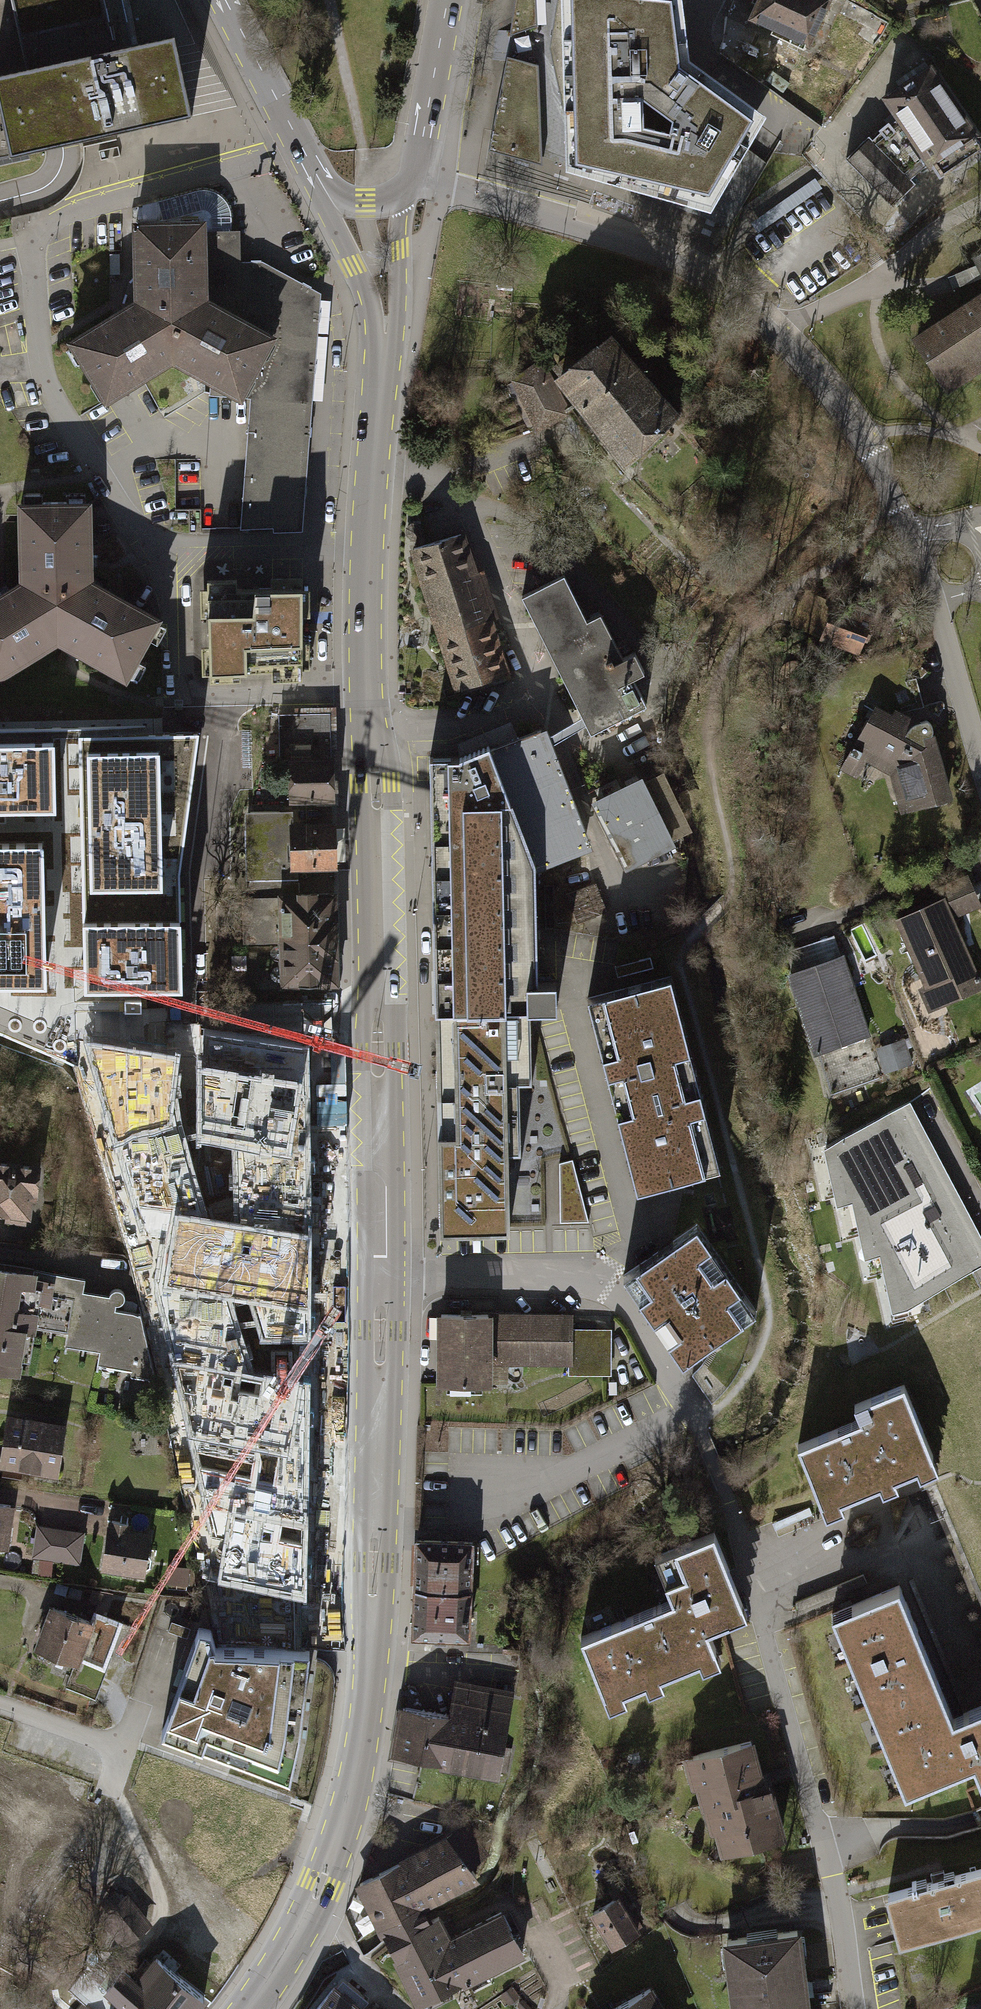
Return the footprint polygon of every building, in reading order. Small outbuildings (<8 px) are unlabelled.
[(190,115),(172,36),(114,48),(103,0),(0,0),(0,157),(190,115)] [(564,80),(566,168),(713,207),(747,148),(769,112),(700,62),(691,55),(684,0),(562,0),(564,80)] [(751,31),(815,65),(839,16),(808,0),(764,0),(751,31)] [(538,65),(508,57),(490,149),(539,160),(538,65)] [(870,148),(849,169),(893,214),(914,194),(908,187),(927,174),(929,177),(977,145),(934,79),(885,111),(899,133),(873,151),(870,148)] [(138,205),(139,222),(207,220),(208,299),(274,336),(316,337),(322,291),(306,282),(262,259),(240,259),(240,227),(231,228),(230,215),(229,206),(223,197),(215,191),(206,189),(196,189),(138,205)] [(169,323),(208,299),(207,220),(139,222),(131,221),(131,298),(169,323)] [(977,262),(979,265),(969,269),(974,280),(980,277),(980,260),(977,262)] [(169,323),(131,298),(67,341),(104,398),(171,359),(169,323)] [(274,336),(208,299),(169,323),(171,359),(239,397),(274,336)] [(917,343),(946,386),(980,363),(980,301),(917,343)] [(540,355),(508,375),(533,425),(577,401),(626,463),(678,417),(606,333),(551,377),(540,355)] [(250,398),(312,400),(316,337),(274,336),(239,397),(250,398)] [(250,398),(245,459),(308,463),(312,400),(250,398)] [(308,463),(245,459),(242,531),(303,531),(308,463)] [(56,597),(96,578),(95,500),(19,500),(20,578),(56,597)] [(458,687),(508,673),(463,533),(410,550),(458,687)] [(525,598),(593,735),(647,710),(634,680),(647,674),(635,647),(622,653),(603,612),(589,620),(566,576),(525,598)] [(20,578),(0,591),(0,682),(57,644),(56,597),(20,578)] [(56,597),(57,644),(128,681),(164,614),(96,578),(56,597)] [(300,586),(205,589),(208,670),(300,667),(300,586)] [(891,776),(906,818),(958,802),(934,718),(904,705),(896,713),(875,705),(853,743),(868,751),(864,762),(891,776)] [(333,802),(330,713),(277,714),(278,758),(288,758),(289,804),(333,802)] [(546,726),(491,746),(534,864),(590,844),(546,726)] [(84,950),(85,984),(180,983),(180,966),(179,921),(177,869),(197,732),(80,735),(83,922),(84,950)] [(0,741),(0,806),(1,806),(54,805),(52,740),(0,741)] [(539,986),(534,864),(491,746),(459,760),(430,759),(435,1016),(529,1013),(528,987),(539,986)] [(661,765),(595,798),(629,866),(694,830),(661,765)] [(215,822),(227,822),(227,793),(215,793),(215,822)] [(292,815),(245,817),(248,882),(297,880),(297,869),(335,868),(333,823),(292,824),(292,815)] [(0,841),(0,979),(44,979),(44,951),(43,840),(0,841)] [(338,893),(297,893),(297,880),(248,882),(243,899),(244,945),(277,944),(339,942),(338,893)] [(895,920),(932,1019),(980,1000),(980,974),(962,923),(980,916),(980,906),(975,890),(895,920)] [(339,942),(277,944),(278,990),(342,988),(339,942)] [(850,953),(789,971),(827,1100),(916,1074),(906,1038),(877,1046),(850,953)] [(669,971),(590,991),(639,1189),(724,1169),(669,971)] [(529,1013),(559,1012),(559,986),(539,986),(528,987),(529,1013)] [(529,1013),(435,1016),(440,1234),(509,1232),(507,1085),(531,1084),(529,1013)] [(89,1042),(78,1041),(78,1048),(77,1066),(140,1313),(154,1378),(202,1579),(216,1643),(295,1644),(293,1599),(307,1601),(307,1586),(307,1556),(308,1539),(308,1525),(310,1382),(299,1380),(292,1379),(255,1375),(232,1302),(243,1304),(250,1305),(261,1343),(311,1343),(311,1313),(310,1254),(310,1237),(305,1055),(219,1040),(218,1072),(206,1070),(206,1146),(236,1150),(238,1226),(220,1223),(205,1220),(174,1116),(175,1107),(180,1055),(89,1042)] [(822,1146),(836,1202),(851,1199),(862,1254),(878,1251),(891,1307),(906,1304),(980,1265),(980,1237),(909,1101),(822,1146)] [(0,1158),(0,1213),(7,1213),(6,1223),(32,1225),(34,1199),(46,1200),(49,1162),(0,1158)] [(573,1162),(559,1164),(560,1223),(588,1223),(573,1162)] [(697,1217),(624,1270),(685,1356),(760,1309),(697,1217)] [(0,1265),(0,1371),(21,1374),(27,1331),(68,1333),(69,1346),(100,1351),(98,1367),(134,1370),(133,1377),(154,1378),(140,1313),(118,1310),(118,1301),(126,1301),(124,1289),(114,1290),(108,1295),(87,1291),(87,1278),(0,1265)] [(575,1313),(436,1313),(436,1382),(493,1382),(494,1367),(569,1367),(569,1375),(612,1375),(612,1327),(575,1327),(575,1313)] [(735,1346),(697,1372),(713,1395),(750,1369),(735,1346)] [(855,1429),(791,1455),(816,1517),(929,1471),(897,1393),(849,1413),(855,1429)] [(6,1412),(0,1446),(0,1468),(61,1479),(70,1424),(6,1412)] [(0,1502),(0,1547),(11,1549),(16,1504),(0,1502)] [(132,1522),(107,1519),(101,1574),(151,1579),(156,1530),(132,1528),(132,1522)] [(84,1532),(38,1525),(33,1557),(79,1564),(84,1532)] [(676,1610),(581,1648),(605,1708),(719,1662),(710,1639),(749,1624),(716,1542),(657,1565),(676,1610)] [(471,1547),(417,1546),(416,1594),(470,1595),(471,1547)] [(470,1595),(416,1594),(415,1640),(469,1641),(470,1595)] [(976,1797),(980,1795),(980,1720),(946,1734),(891,1599),(825,1626),(898,1805),(968,1777),(976,1797)] [(92,1620),(50,1605),(34,1650),(76,1665),(67,1691),(99,1703),(128,1623),(95,1611),(92,1620)] [(196,1621),(162,1731),(291,1774),(300,1726),(308,1644),(295,1644),(216,1643),(208,1622),(196,1621)] [(449,1712),(401,1703),(390,1760),(500,1780),(515,1698),(454,1687),(449,1712)] [(760,1737),(683,1755),(691,1787),(698,1785),(709,1831),(717,1829),(722,1850),(783,1836),(760,1737)] [(447,1831),(397,1862),(395,1892),(429,1904),(476,1880),(476,1870),(493,1853),(467,1826),(453,1836),(447,1831)] [(395,1892),(397,1862),(355,1884),(385,1940),(420,2006),(459,1985),(434,1973),(452,1934),(437,1915),(429,1904),(395,1892)] [(878,1903),(893,1957),(980,1933),(980,1876),(878,1903)] [(626,1893),(591,1913),(614,1954),(649,1935),(626,1893)] [(434,1973),(459,1985),(527,1956),(503,1911),(452,1934),(434,1973)] [(723,1935),(732,2008),(814,2008),(804,1926),(723,1935)] [(231,1969),(198,1943),(177,1970),(159,1956),(140,1981),(117,1962),(84,2003),(92,2008),(199,2008),(231,1969)] [(606,2008),(666,2008),(651,1983),(606,2008)] [(339,1985),(318,2008),(360,2008),(363,2005),(339,1985)]
